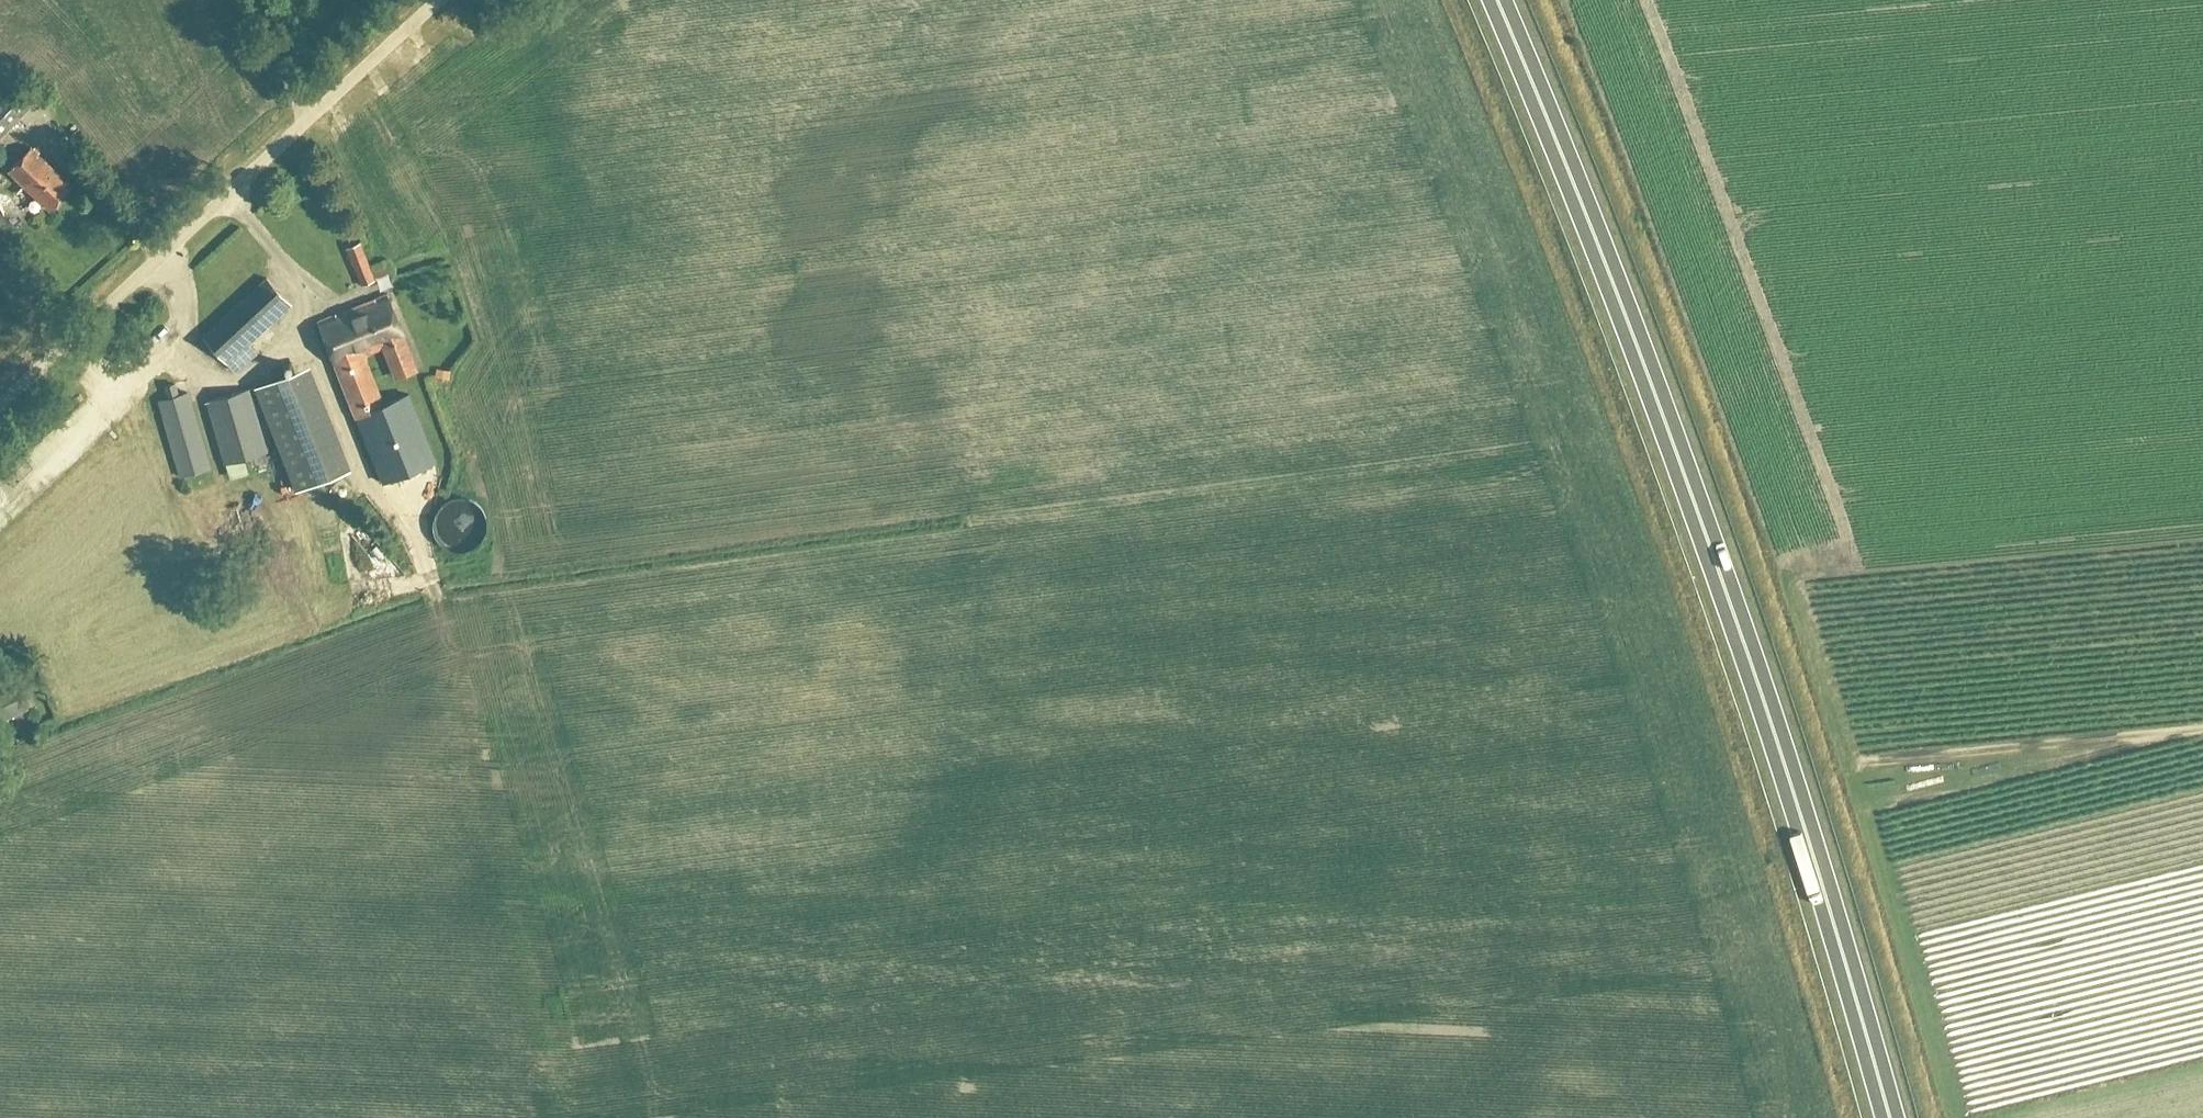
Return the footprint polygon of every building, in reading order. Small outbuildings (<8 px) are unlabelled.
[(12,86),(0,98),(0,139),(32,106),(12,86)] [(73,188),(31,147),(9,170),(50,211),(73,188)] [(375,281),(360,243),(347,249),(362,286),(375,281)] [(292,306),(268,279),(204,338),(237,373),(257,354),(250,345),(292,306)] [(384,482),(437,461),(411,394),(384,405),(364,353),(384,345),(397,379),(418,371),(406,340),(407,340),(388,295),(320,323),(336,364),(358,417),(357,417),(384,482)] [(307,353),(255,374),(297,474),(349,453),(307,353)] [(159,401),(182,477),(210,469),(188,393),(179,396),(175,385),(165,388),(169,399),(159,401)] [(249,390),(207,402),(225,464),(267,452),(249,390)] [(27,708),(15,684),(0,691),(0,721),(27,708)]
